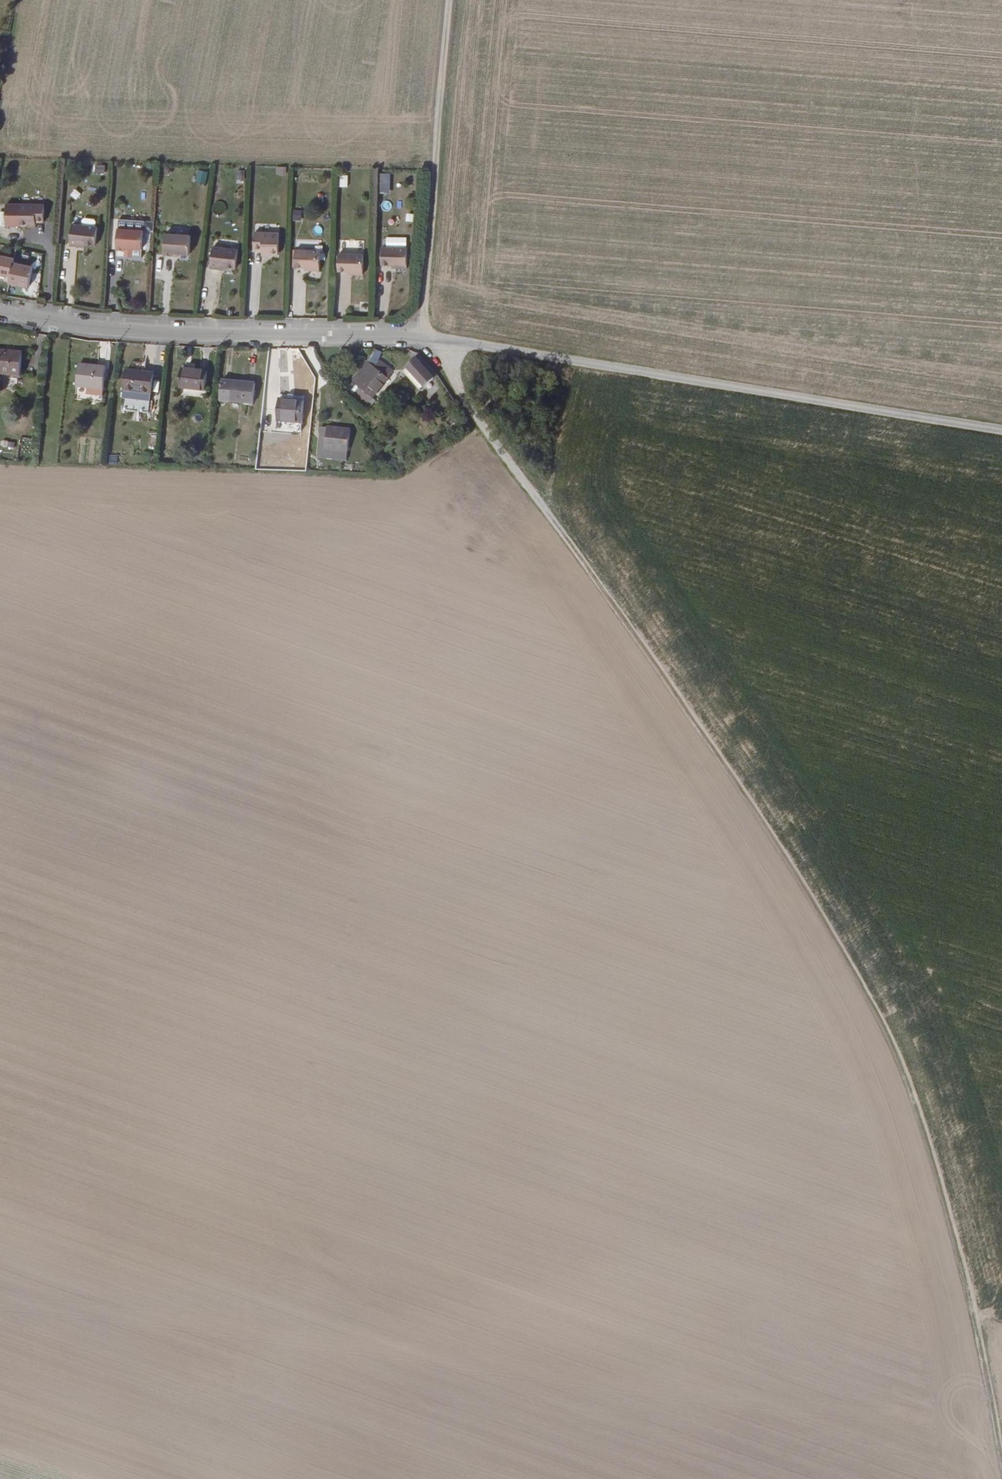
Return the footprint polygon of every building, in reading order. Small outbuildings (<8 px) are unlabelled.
[(92,174),(106,175),(106,164),(93,164),(92,174)] [(194,182),(205,184),(207,171),(196,169),(194,182)] [(380,192),(390,193),(391,173),(380,172),(380,192)] [(226,200),(225,190),(216,191),(217,200),(226,200)] [(384,209),(393,212),(396,204),(387,200),(384,209)] [(29,225),(36,226),(37,222),(45,222),(46,205),(21,203),(20,225),(29,225)] [(73,224),(70,241),(78,242),(78,245),(94,248),(97,228),(73,224)] [(4,239),(19,240),(19,226),(4,226),(4,239)] [(145,233),(119,230),(117,251),(126,252),(126,249),(143,251),(145,233)] [(280,234),(257,233),(255,251),(262,252),(262,255),(279,256),(280,234)] [(186,239),(167,237),(165,257),(172,258),(172,255),(184,257),(186,239)] [(390,265),(390,268),(402,268),(402,247),(377,247),(376,265),(387,265),(390,265)] [(213,248),(211,269),(220,270),(220,267),(236,269),(238,251),(213,248)] [(303,268),(303,271),(314,271),(314,251),(290,251),(289,268),(300,268),(303,268)] [(333,271),(343,272),(346,272),(346,274),(357,274),(358,255),(333,254),(333,271)] [(29,287),(34,263),(0,256),(0,274),(9,276),(7,283),(29,287)] [(24,377),(27,352),(0,349),(0,374),(24,377)] [(133,356),(129,396),(153,398),(157,359),(133,356)] [(80,385),(90,385),(102,386),(104,386),(106,367),(82,365),(80,385)] [(351,397),(372,372),(365,366),(344,390),(351,397)] [(372,372),(351,397),(364,408),(390,378),(377,367),(372,372)] [(419,367),(409,376),(427,394),(436,384),(419,367)] [(183,371),(181,389),(205,391),(207,373),(183,371)] [(406,379),(423,397),(427,394),(409,376),(406,379)] [(218,383),(217,403),(249,405),(251,385),(218,383)] [(279,404),(278,424),(299,426),(300,406),(279,404)] [(325,429),(323,451),(346,452),(348,431),(325,429)]
